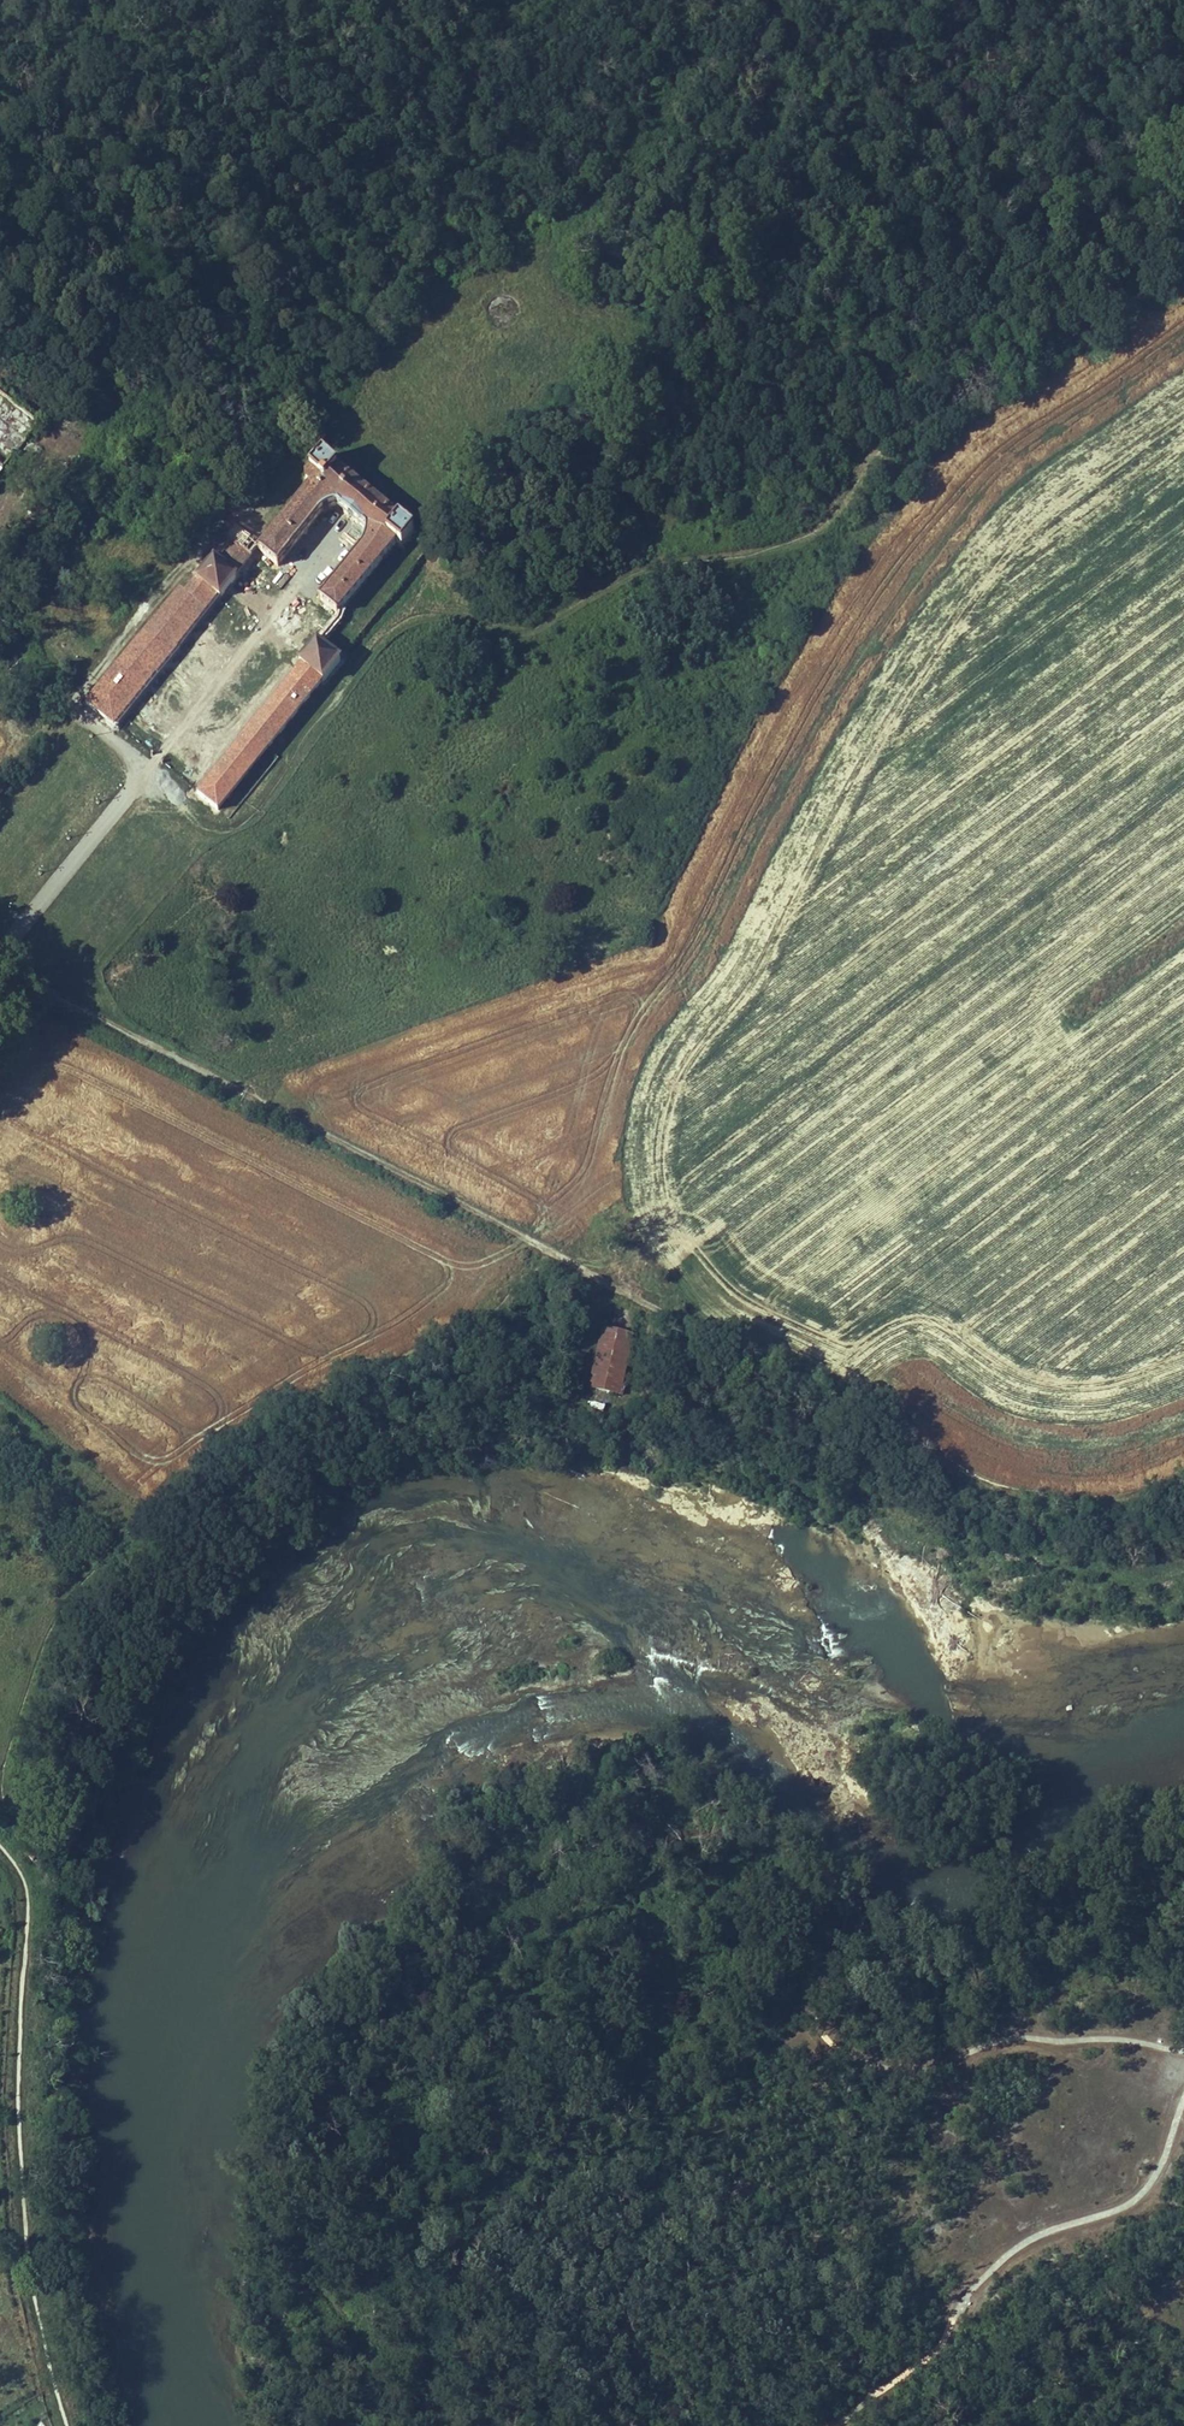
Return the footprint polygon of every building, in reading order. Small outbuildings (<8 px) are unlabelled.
[(17,453),(40,425),(0,392),(0,474),(2,471),(17,453)] [(416,531),(325,456),(319,464),(313,471),(314,472),(313,472),(308,480),(308,482),(308,484),(309,485),(311,488),(312,489),(300,502),(287,519),(279,528),(271,539),(262,548),(261,551),(280,566),(281,567),(282,567),(283,565),(289,558),(307,535),(322,517),(327,511),(328,510),(331,508),(334,507),(338,507),(341,507),(343,509),(353,517),(367,529),(369,531),(370,533),(370,536),(370,539),(368,542),(362,550),(349,566),(333,586),(322,599),(322,600),(324,602),(338,613),(342,617),(359,594),(390,556),(399,543),(400,543),(403,546),(405,546),(407,544),(415,534),(416,531)] [(87,490),(78,482),(69,493),(78,501),(87,490)] [(78,501),(69,493),(58,504),(67,512),(78,501)] [(184,590),(88,704),(116,728),(117,728),(118,728),(220,600),(221,600),(222,600),(224,601),(242,580),(242,579),(240,577),(240,575),(259,552),(260,550),(260,549),(260,548),(241,532),(189,594),(184,590)] [(319,637),(301,659),(307,664),(328,681),(346,659),(343,657),(323,641),(322,639),(319,637)] [(221,811),(328,681),(307,664),(201,795),(221,811)] [(593,1388),(621,1394),(634,1338),(619,1335),(607,1332),(593,1388)] [(27,1860),(42,1871),(48,1864),(32,1853),(27,1860)]
